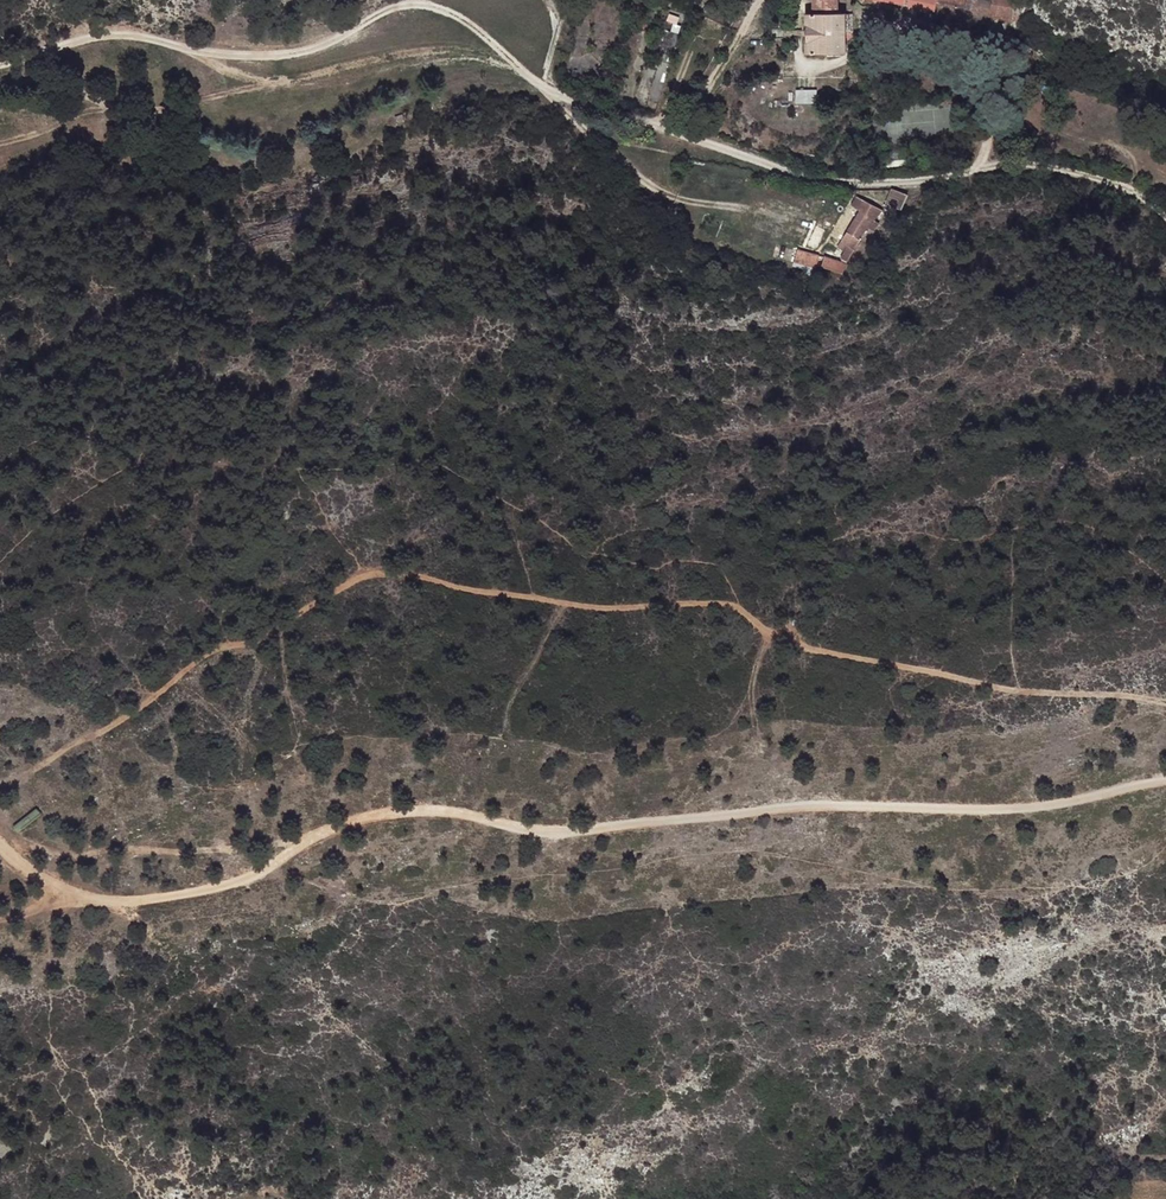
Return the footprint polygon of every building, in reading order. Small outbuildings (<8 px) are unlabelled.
[(846,14),(838,14),(838,0),(815,0),(815,14),(809,14),(808,53),(846,53),(846,32),(846,14)] [(908,5),(933,10),(936,0),(909,0),(908,5)] [(939,11),(991,21),(992,18),(1010,22),(1014,0),(1013,0),(941,0),(939,11)] [(674,45),(684,16),(671,12),(662,41),(674,45)] [(815,101),(815,87),(797,88),(798,101),(815,101)] [(395,116),(397,122),(404,120),(401,114),(395,116)] [(907,195),(893,190),(887,204),(901,210),(907,195)] [(865,202),(837,246),(845,249),(841,255),(847,259),(860,242),(859,240),(881,212),(865,202)] [(819,257),(798,251),(794,262),(815,268),(819,257)] [(846,261),(826,256),(822,267),(842,273),(846,261)]
